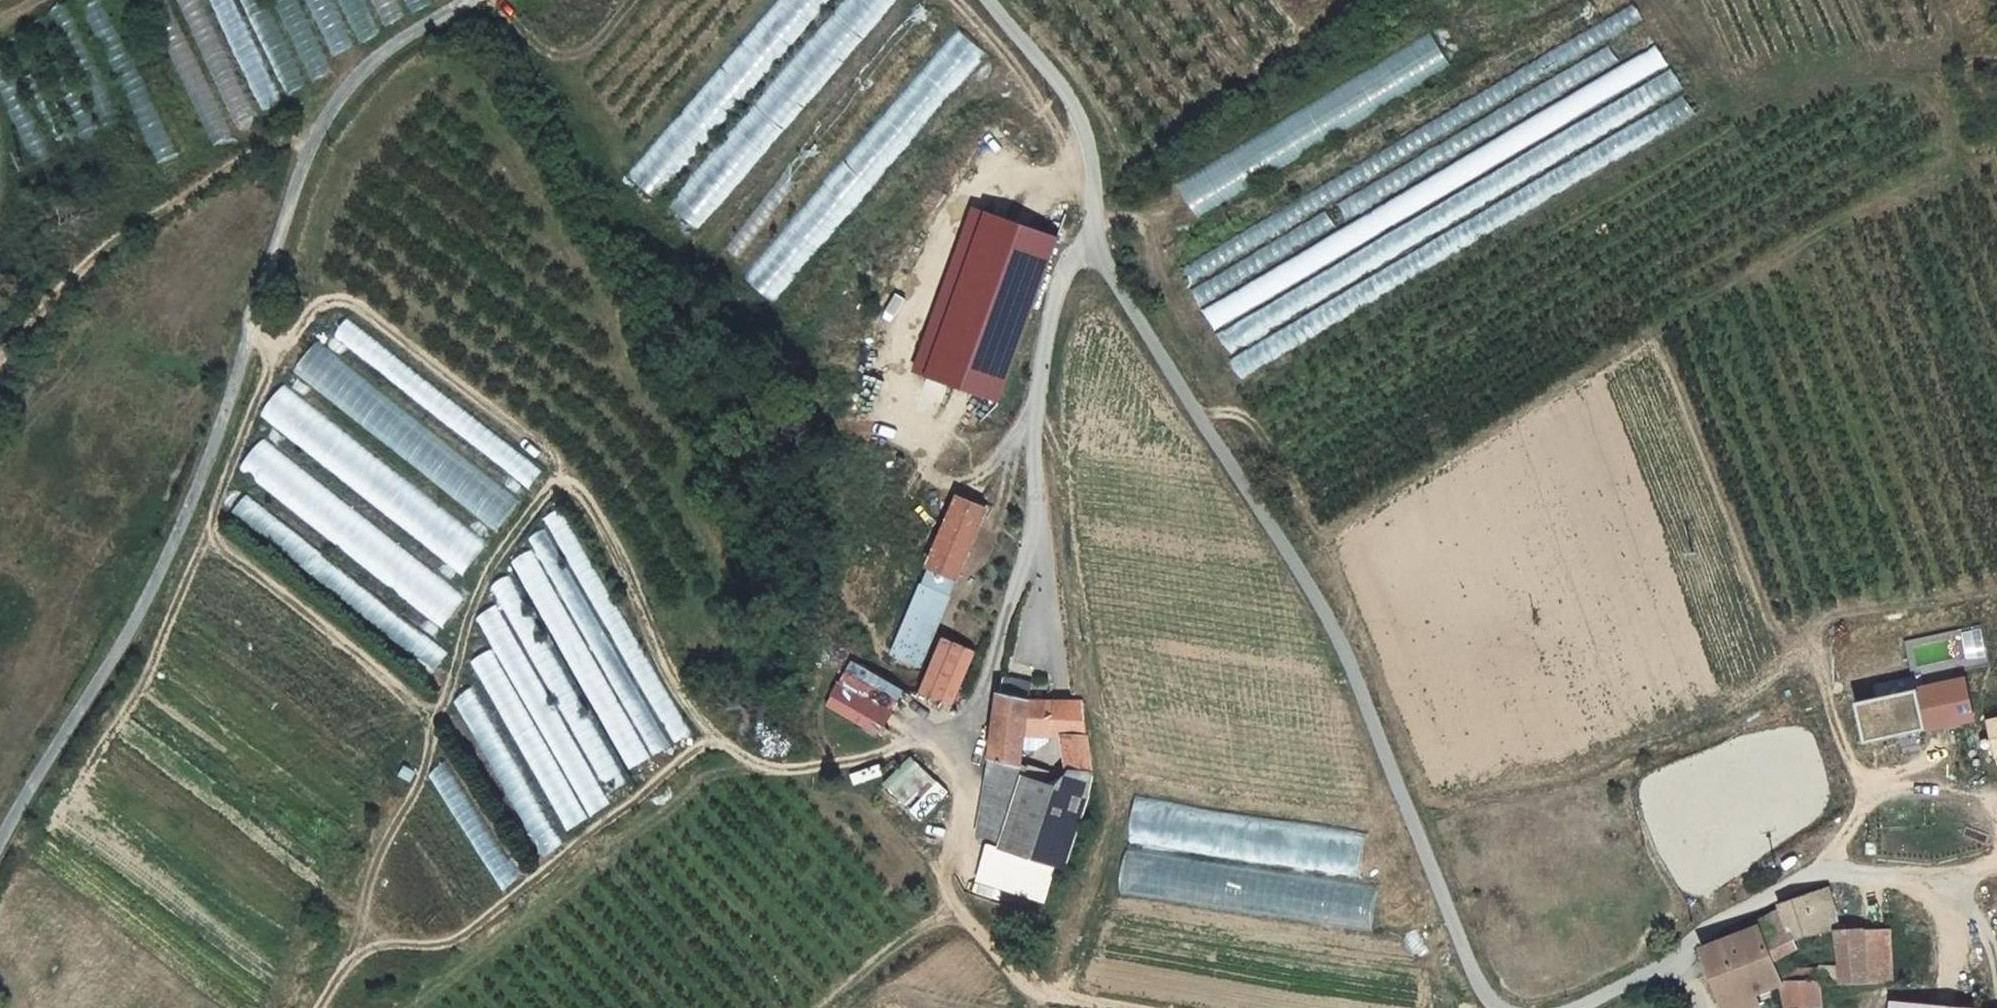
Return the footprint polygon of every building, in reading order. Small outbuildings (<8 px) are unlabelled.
[(101,129),(124,117),(65,0),(42,12),(101,129)] [(76,1),(157,163),(178,153),(101,0),(79,0),(76,1)] [(214,143),(233,133),(167,0),(142,0),(214,143)] [(240,130),(259,119),(201,0),(176,0),(240,130)] [(266,115),(284,104),(233,0),(208,0),(266,115)] [(290,100),(309,88),(266,0),(241,0),(290,100)] [(314,80),(333,70),(298,0),(274,0),(314,80)] [(334,55),(354,44),(332,0),(306,0),(334,55)] [(361,42),(384,30),(368,0),(339,0),(361,42)] [(385,26),(407,14),(400,0),(372,0),(385,26)] [(411,13),(433,2),(432,0),(404,0),(411,13)] [(624,176),(653,201),(824,0),(775,0),(624,176)] [(892,0),(840,0),(666,204),(696,230),(892,0)] [(1178,269),(1189,288),(1644,20),(1633,1),(1178,269)] [(81,138),(98,129),(42,17),(24,26),(81,138)] [(1190,290),(1201,309),(1655,40),(1644,21),(1190,290)] [(772,301),(983,49),(955,26),(744,277),(772,301)] [(1178,185),(1197,217),(1448,65),(1429,33),(1178,185)] [(1202,311),(1213,330),(1668,62),(1656,43),(1202,311)] [(4,50),(0,52),(0,105),(27,164),(51,153),(4,50)] [(1217,336),(1228,355),(1683,86),(1671,67),(1217,336)] [(1229,361),(1241,379),(1695,111),(1684,92),(1229,361)] [(997,399),(1055,238),(971,208),(913,369),(997,399)] [(334,337),(528,489),(542,472),(348,320),(334,337)] [(317,342),(294,372),(496,532),(519,501),(317,342)] [(283,386),(260,415),(462,573),(485,544),(283,386)] [(264,438),(240,468),(442,627),(465,597),(264,438)] [(376,440),(370,449),(395,467),(401,458),(376,440)] [(244,495),(231,512),(434,671),(447,653),(244,495)] [(984,512),(957,499),(927,567),(955,579),(984,512)] [(540,518),(673,743),(693,732),(560,506),(540,518)] [(526,539),(652,756),(671,745),(545,528),(526,539)] [(531,551),(511,563),(629,768),(649,756),(531,551)] [(508,578),(491,588),(608,792),(625,782),(508,578)] [(945,597),(920,586),(892,650),(919,662),(945,597)] [(474,618),(590,817),(611,805),(495,606),(474,618)] [(941,639),(918,692),(950,705),(973,653),(941,639)] [(567,829),(587,818),(492,650),(471,662),(567,829)] [(850,663),(826,707),(876,735),(900,691),(850,663)] [(1012,671),(1010,690),(1036,692),(1038,673),(1012,671)] [(1875,735),(1956,717),(1980,710),(1972,677),(1866,700),(1867,708),(1875,735)] [(447,700),(541,856),(565,842),(471,686),(447,700)] [(1055,724),(1057,694),(1036,692),(1010,690),(1003,689),(1000,708),(995,750),(998,750),(998,746),(1011,748),(1010,752),(1029,756),(1030,740),(1032,725),(1055,724)] [(1090,697),(1057,694),(1055,724),(1056,724),(1073,723),(1073,714),(1093,715),(1090,697)] [(1097,771),(1103,772),(1093,715),(1073,714),(1073,723),(1077,723),(1075,745),(1077,758),(1075,759),(1075,761),(1075,769),(1097,771)] [(1987,720),(1994,755),(1996,755),(1996,718),(1987,720)] [(1032,725),(1030,740),(1044,740),(1056,730),(1056,724),(1055,724),(1032,725)] [(1007,838),(1011,827),(1027,778),(1030,769),(1034,757),(1010,752),(1011,748),(998,746),(998,750),(990,825),(1007,838)] [(909,756),(881,784),(919,821),(946,794),(909,756)] [(1011,827),(1073,850),(1092,791),(1053,774),(1055,763),(1034,757),(1030,769),(1027,778),(1011,827)] [(425,775),(502,890),(524,875),(446,760),(425,775)] [(1075,769),(1075,761),(1055,763),(1053,774),(1092,791),(1093,788),(1097,771),(1075,769)] [(1360,878),(1367,834),(1137,798),(1130,842),(1360,878)] [(1007,838),(1070,859),(1071,855),(1073,850),(1011,827),(1007,838)] [(1120,895),(1372,930),(1378,886),(1126,851),(1120,895)] [(1799,932),(1840,921),(1833,881),(1831,881),(1786,898),(1799,932)] [(1786,898),(1762,915),(1779,952),(1802,942),(1799,932),(1786,898)] [(1745,928),(1764,987),(1787,974),(1783,962),(1782,959),(1779,952),(1762,915),(1745,928)] [(1783,962),(1787,974),(1820,973),(1867,972),(1866,923),(1840,921),(1841,955),(1782,959),(1783,962)] [(1867,972),(1895,972),(1894,922),(1866,923),(1867,972)] [(1706,940),(1705,941),(1729,1005),(1764,987),(1745,928),(1706,940)] [(1787,974),(1795,1003),(1807,1003),(1808,1007),(1825,1007),(1820,973),(1787,974)] [(1729,1005),(1730,1007),(1745,1007),(1767,997),(1764,987),(1729,1005)] [(1895,997),(1894,1007),(1986,1007),(1986,1003),(1895,997)]
